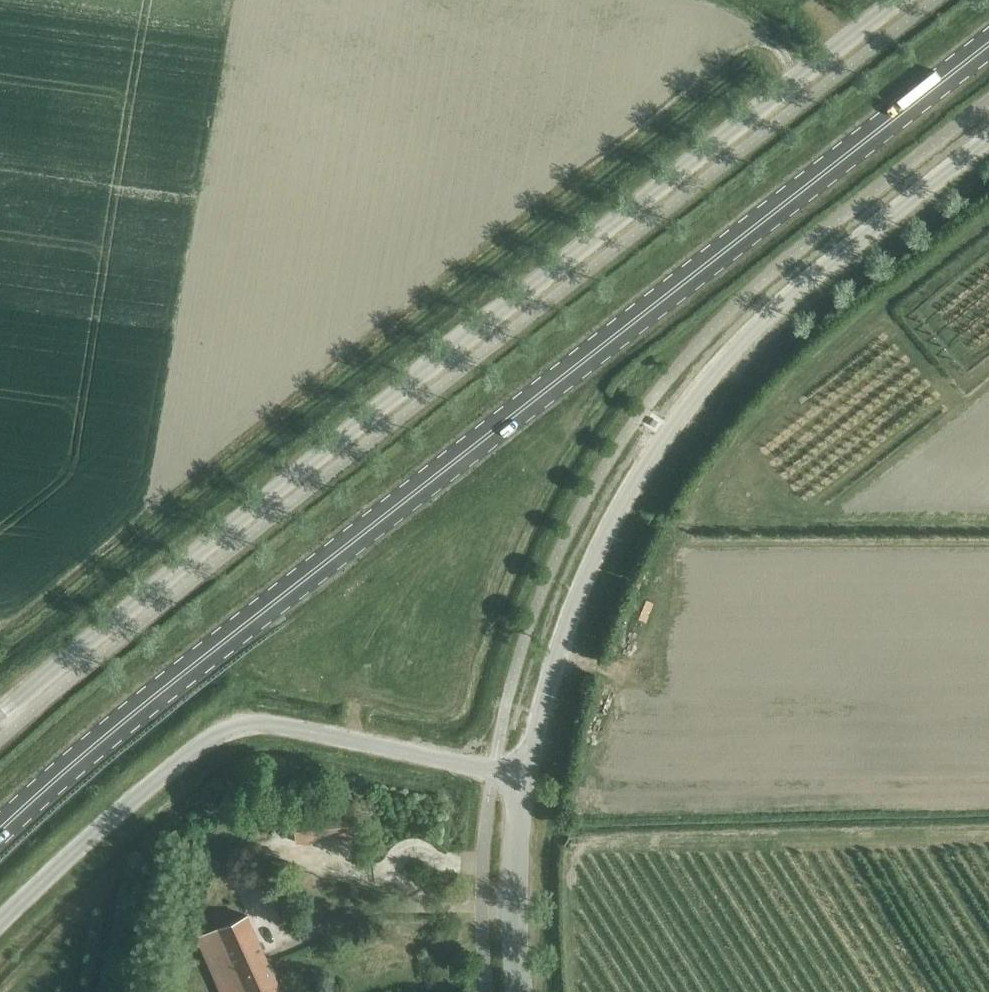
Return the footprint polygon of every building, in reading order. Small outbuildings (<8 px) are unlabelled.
[(349,807),(293,814),(297,841),(352,835),(349,807)] [(246,914),(197,937),(222,991),(282,991),(246,914)]
